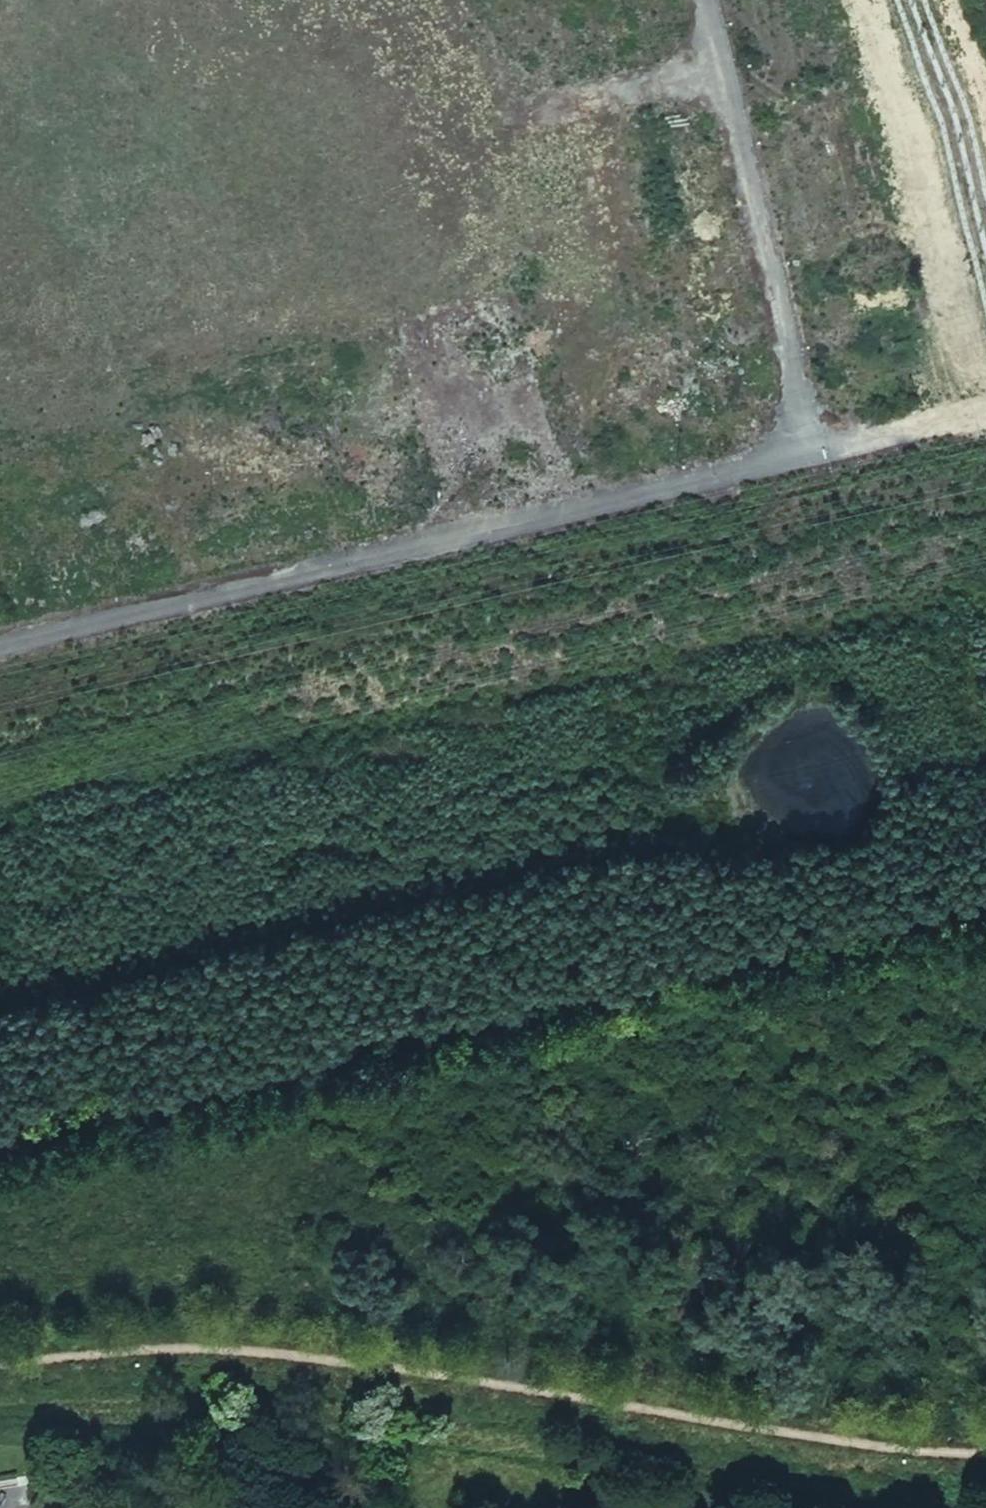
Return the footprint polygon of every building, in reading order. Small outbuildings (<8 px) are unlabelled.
[(8,1492),(16,1491),(14,1482),(6,1483),(0,1484),(0,1493),(8,1492)]
